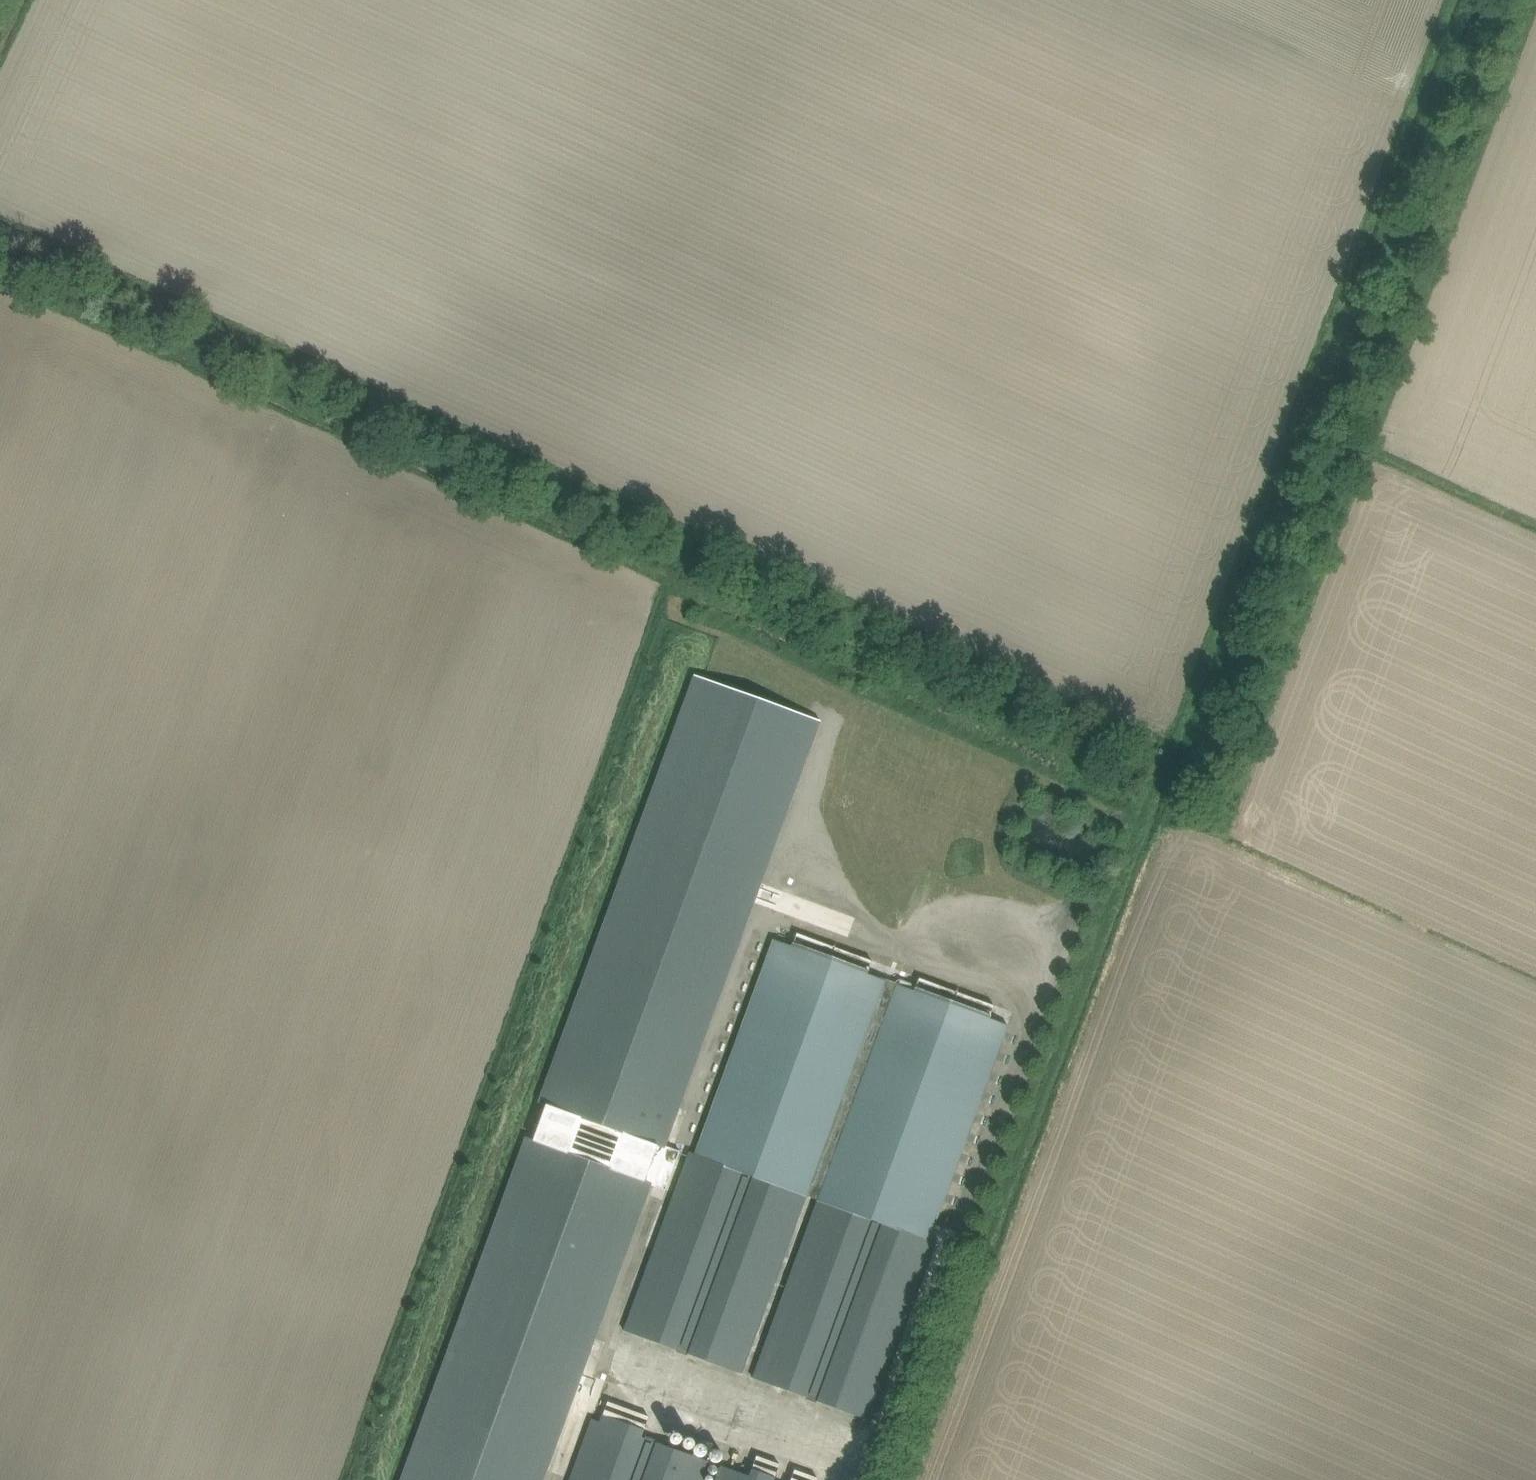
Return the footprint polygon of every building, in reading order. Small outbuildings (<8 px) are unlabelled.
[(765,869),(818,721),(694,676),(539,1101),(545,1103),(533,1139),(526,1137),(401,1479),(542,1479),(650,1183),(666,1189),(681,1150),(665,1144),(765,869)] [(871,1420),(937,1241),(930,1239),(933,1230),(944,1200),(1009,1025),(989,1018),(994,1005),(987,1002),(928,980),(919,977),(916,986),(914,990),(899,984),(867,973),(872,960),(864,957),(806,936),(797,932),(792,945),(774,938),(708,1118),(699,1140),(695,1153),(689,1151),(623,1330),(741,1373),(807,1194),(813,1196),(818,1198),(752,1377),(871,1420)] [(710,1461),(595,1417),(571,1479),(703,1479),(710,1461)] [(716,1479),(761,1479),(721,1465),(716,1479)]
